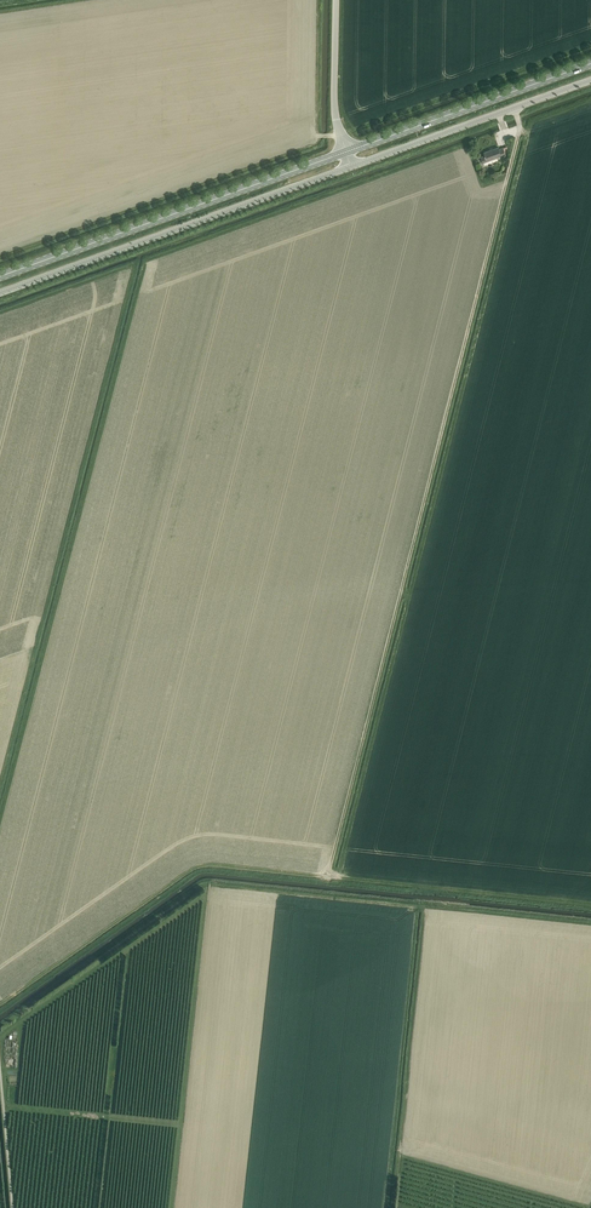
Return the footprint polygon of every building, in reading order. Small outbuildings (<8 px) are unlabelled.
[(484,152),(486,155),(481,157),(483,163),(502,156),(502,157),(507,155),(504,147),(500,149),(499,147),(484,152)]
